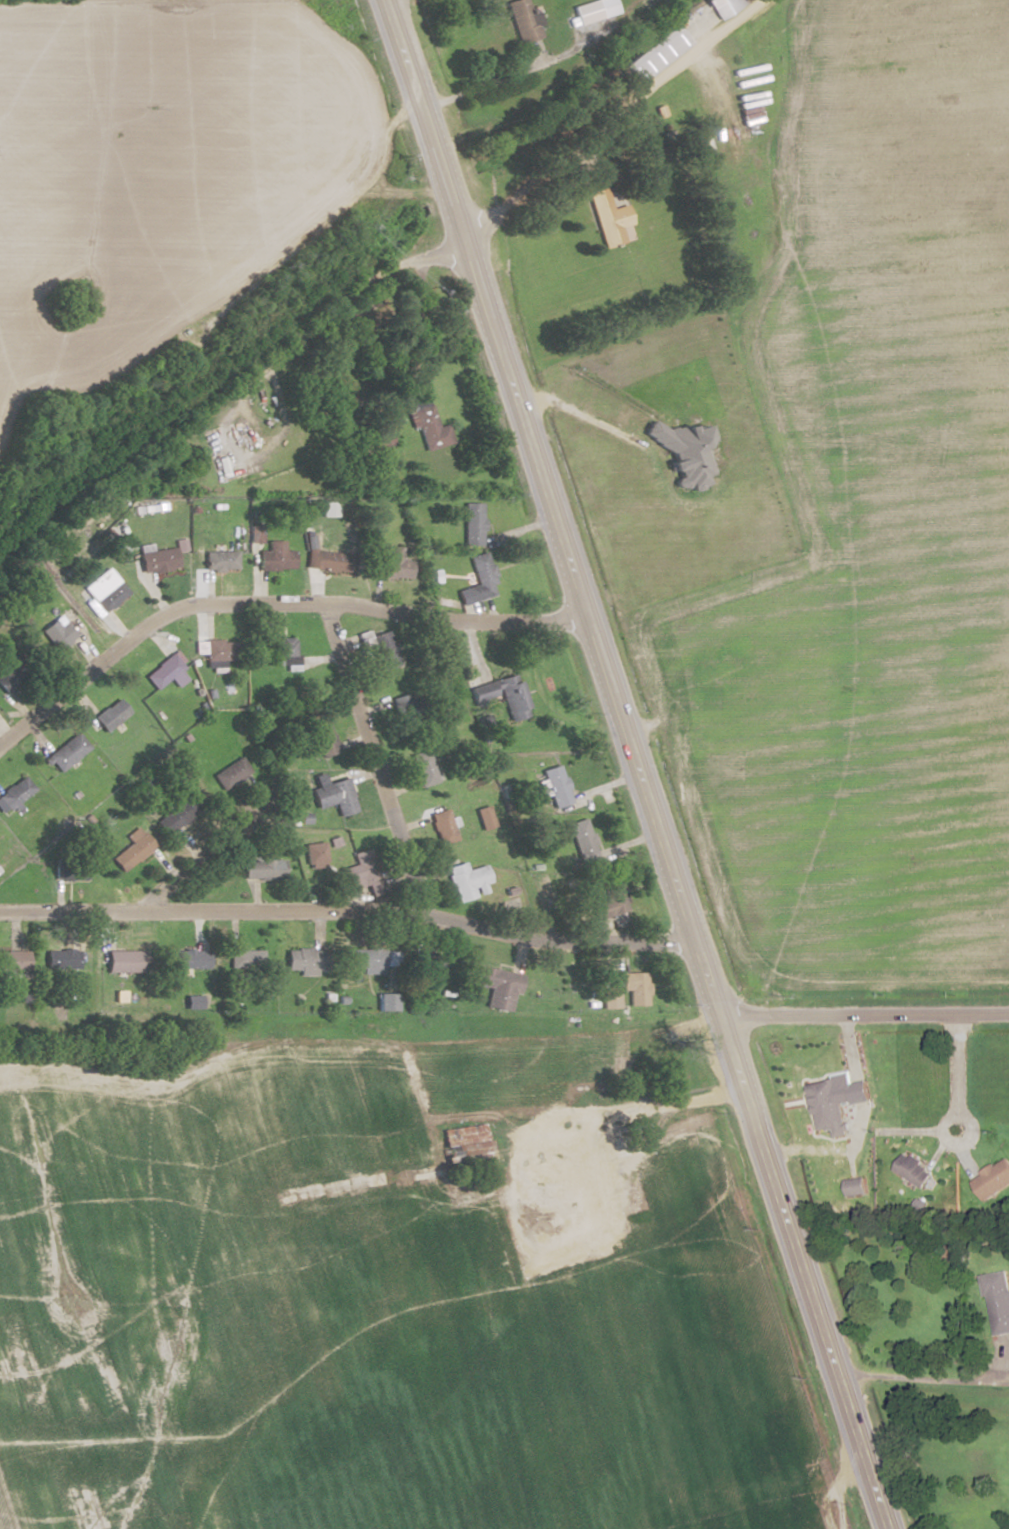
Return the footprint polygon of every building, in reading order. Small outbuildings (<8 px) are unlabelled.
[(518,43),(543,36),(534,6),(529,8),(526,0),(512,0),(506,2),(518,43)] [(612,0),(590,0),(571,5),(576,24),(616,13),(612,0)] [(716,20),(744,3),(742,0),(704,0),(716,20)] [(688,45),(675,26),(619,64),(632,84),(688,45)] [(601,248),(634,240),(625,205),(610,208),(605,187),(587,191),(601,248)] [(423,450),(452,443),(447,423),(435,425),(428,394),(411,398),(423,450)] [(368,436),(372,450),(394,444),(391,431),(368,436)] [(482,545),(482,502),(463,502),(463,545),(482,545)] [(293,570),(293,550),(284,550),(284,540),(268,540),(268,550),(257,550),(257,570),(293,570)] [(411,578),(411,560),(402,560),(402,546),(377,545),(376,577),(411,578)] [(177,570),(177,549),(139,550),(139,571),(177,570)] [(204,569),(238,569),(238,550),(204,550),(204,569)] [(355,552),(307,550),(306,570),(355,572),(355,552)] [(469,601),(498,594),(487,551),(469,556),(473,570),(462,573),(469,601)] [(127,592),(116,579),(91,599),(102,613),(127,592)] [(75,635),(58,615),(40,630),(56,651),(75,635)] [(382,670),(399,664),(387,630),(370,636),(382,670)] [(295,638),(269,638),(269,665),(295,665),(295,638)] [(236,660),(236,640),(204,640),(204,660),(236,660)] [(182,668),(171,653),(143,674),(154,688),(170,676),(176,684),(182,679),(176,672),(182,668)] [(11,661),(0,664),(0,671),(5,686),(18,681),(11,661)] [(529,715),(517,672),(469,686),(474,702),(502,694),(509,721),(529,715)] [(391,699),(402,727),(419,721),(408,692),(391,699)] [(128,714),(118,698),(92,716),(102,731),(128,714)] [(338,750),(326,717),(309,723),(322,756),(338,750)] [(88,747),(75,731),(45,756),(57,771),(88,747)] [(438,782),(427,749),(410,755),(420,788),(438,782)] [(249,771),(239,756),(211,776),(222,791),(249,771)] [(541,770),(554,807),(571,802),(559,764),(541,770)] [(347,777),(326,783),(323,773),(313,775),(316,788),(312,789),(317,808),(335,803),(338,816),(356,811),(347,777)] [(33,788),(20,775),(0,795),(0,809),(6,815),(33,788)] [(201,803),(187,790),(159,821),(172,833),(201,803)] [(477,809),(482,828),(493,824),(488,806),(477,809)] [(438,845),(456,839),(447,808),(429,814),(438,845)] [(580,861),(597,855),(585,818),(568,824),(580,861)] [(128,843),(110,857),(121,872),(153,847),(137,826),(123,836),(128,843)] [(243,860),(243,879),(284,878),(284,860),(272,860),(272,845),(261,845),(261,859),(243,860)] [(339,869),(345,893),(366,887),(369,897),(383,892),(370,847),(352,853),(355,864),(339,869)] [(86,878),(86,862),(59,862),(59,878),(86,878)] [(489,882),(485,865),(466,869),(464,862),(446,866),(455,902),(475,897),(472,886),(489,882)] [(597,920),(627,911),(617,877),(600,882),(605,896),(591,900),(597,920)] [(259,948),(229,948),(229,966),(259,966),(259,948)] [(44,949),(44,968),(77,968),(77,949),(44,949)] [(286,969),(326,969),(326,949),(286,949),(286,969)] [(382,972),(382,964),(397,964),(397,949),(350,950),(351,968),(362,968),(362,972),(382,972)] [(206,968),(206,950),(167,950),(167,968),(206,968)] [(0,951),(0,977),(27,977),(27,951),(0,951)] [(145,951),(106,951),(106,972),(145,972),(145,951)] [(444,957),(410,951),(407,968),(441,974),(444,957)] [(485,1007),(509,1012),(513,992),(518,993),(522,974),(478,966),(474,984),(489,987),(485,1007)] [(622,1006),(647,1005),(647,972),(621,973),(622,1006)] [(396,994),(378,994),(378,1010),(396,1010),(396,994)] [(185,1006),(196,1006),(196,995),(185,995),(185,1006)] [(807,1084),(815,1130),(843,1125),(840,1102),(851,1100),(849,1084),(835,1086),(834,1080),(807,1084)] [(446,1169),(488,1166),(484,1125),(442,1128),(446,1169)] [(924,1185),(932,1166),(901,1153),(893,1172),(924,1185)] [(984,1201),(1008,1183),(1008,1163),(1004,1157),(970,1181),(984,1201)] [(1006,1270),(982,1274),(993,1336),(1008,1333),(1008,1286),(1006,1270)]
